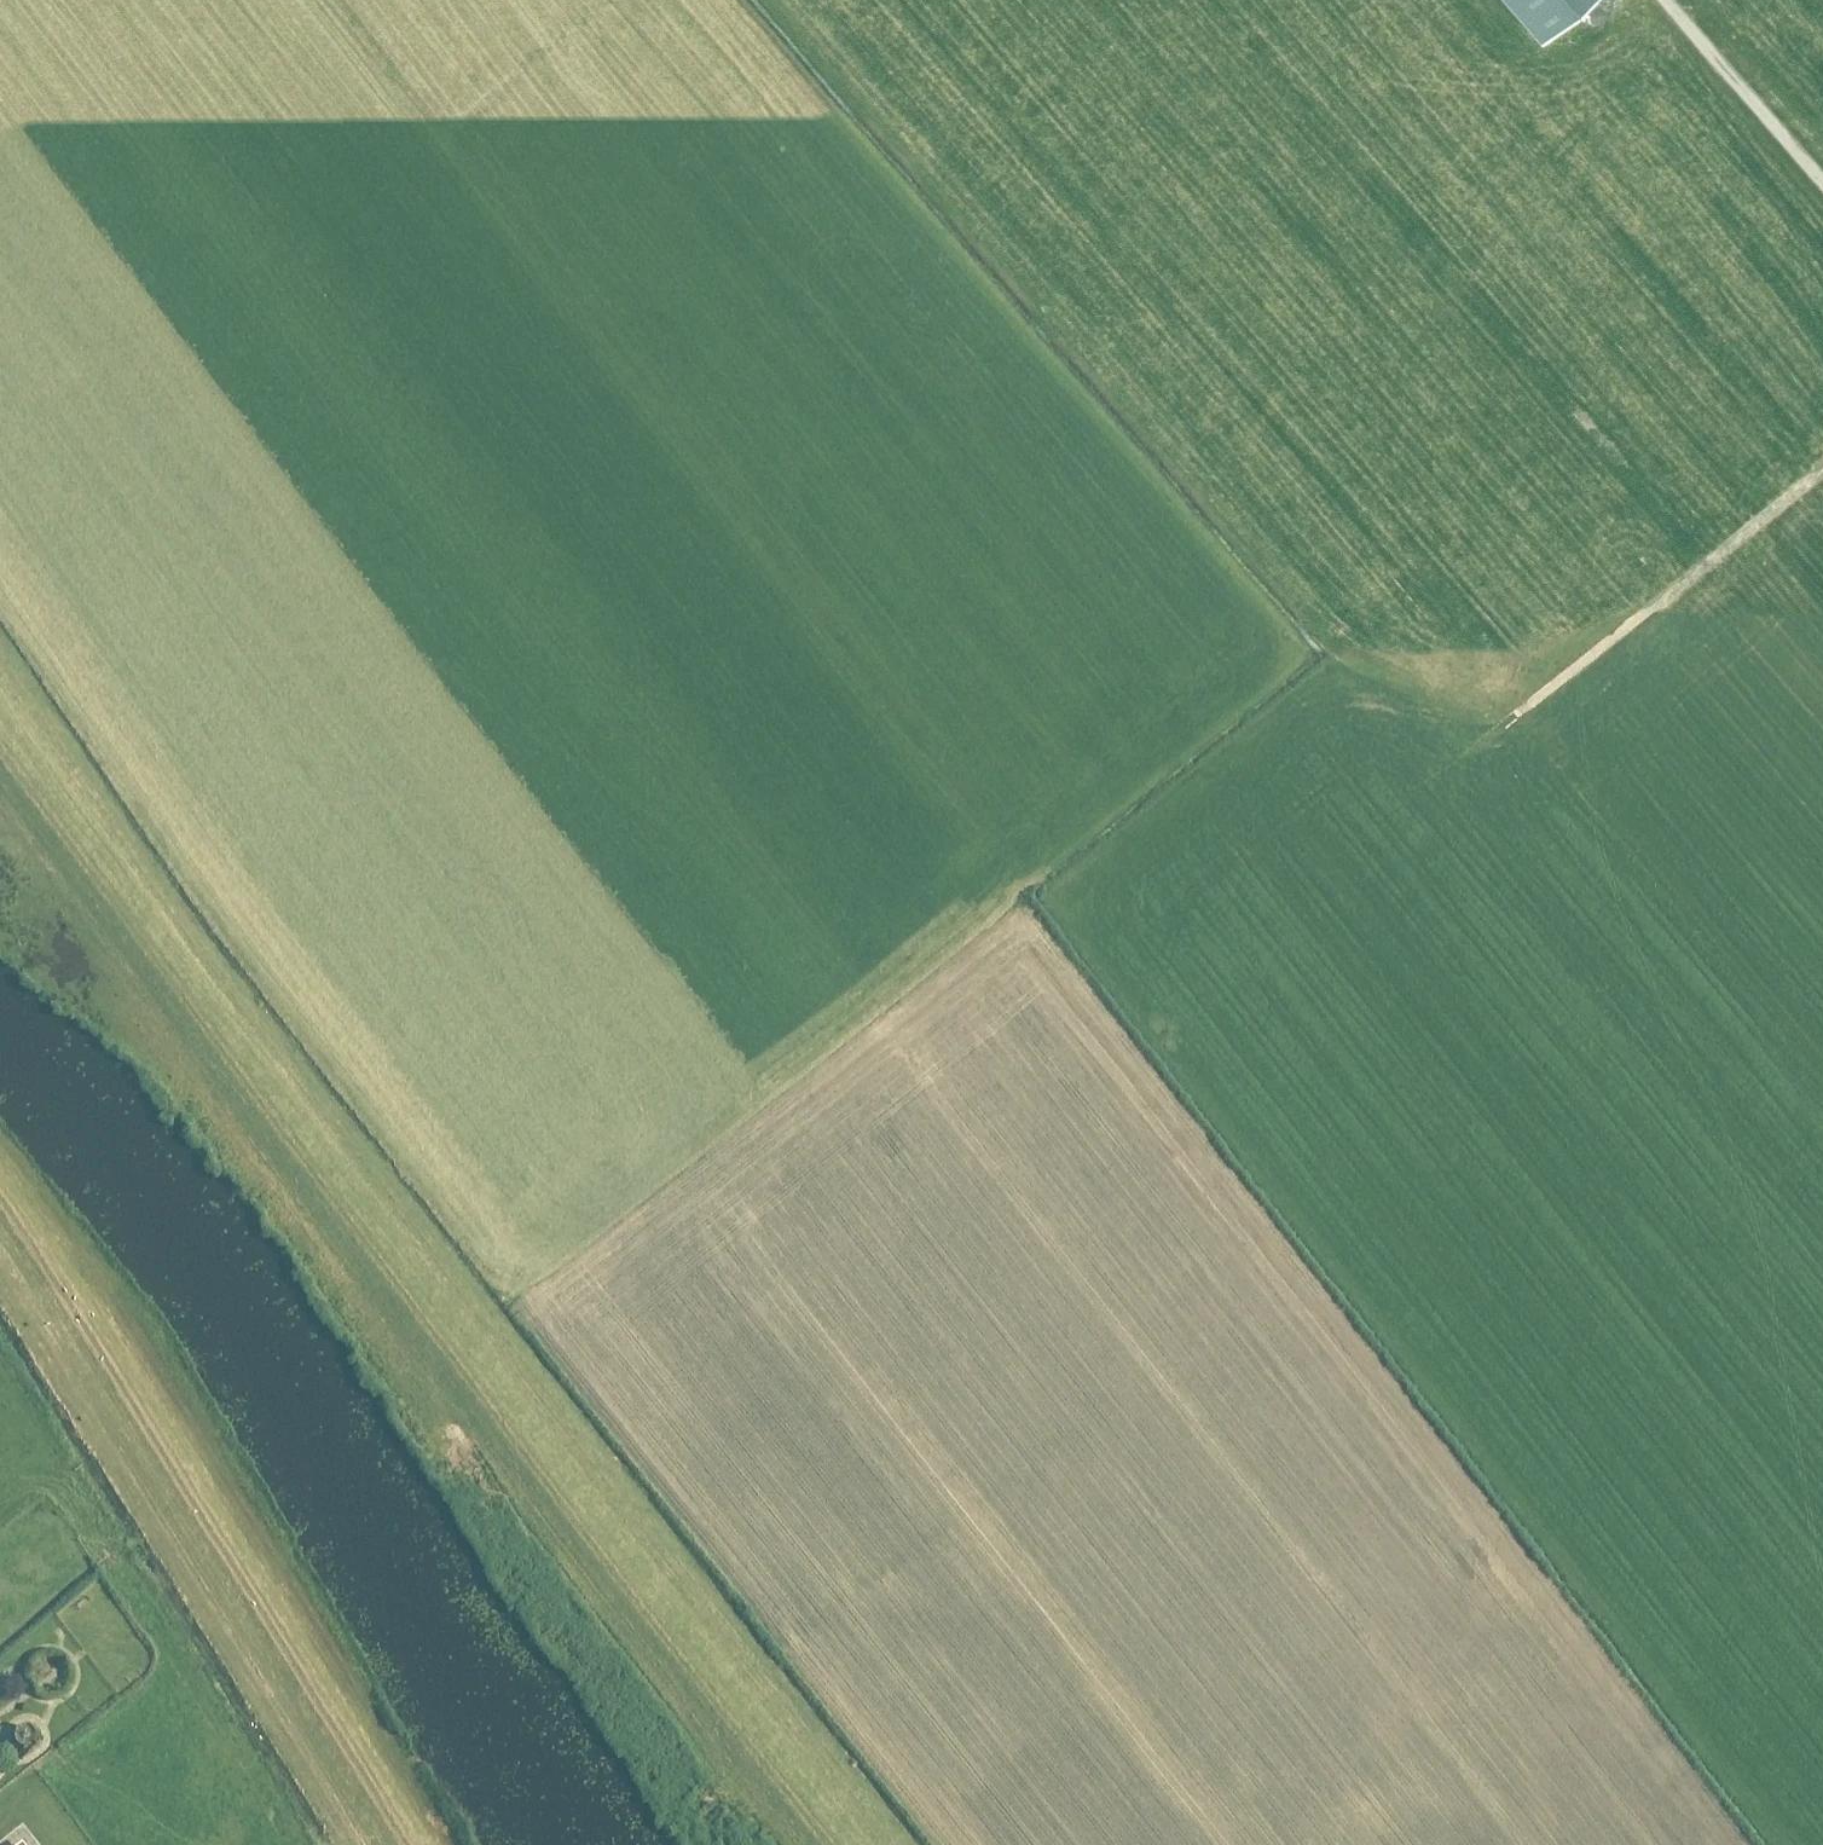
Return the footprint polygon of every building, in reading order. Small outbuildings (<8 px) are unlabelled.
[(30,1740),(43,1731),(32,1716),(20,1724),(30,1740)]
